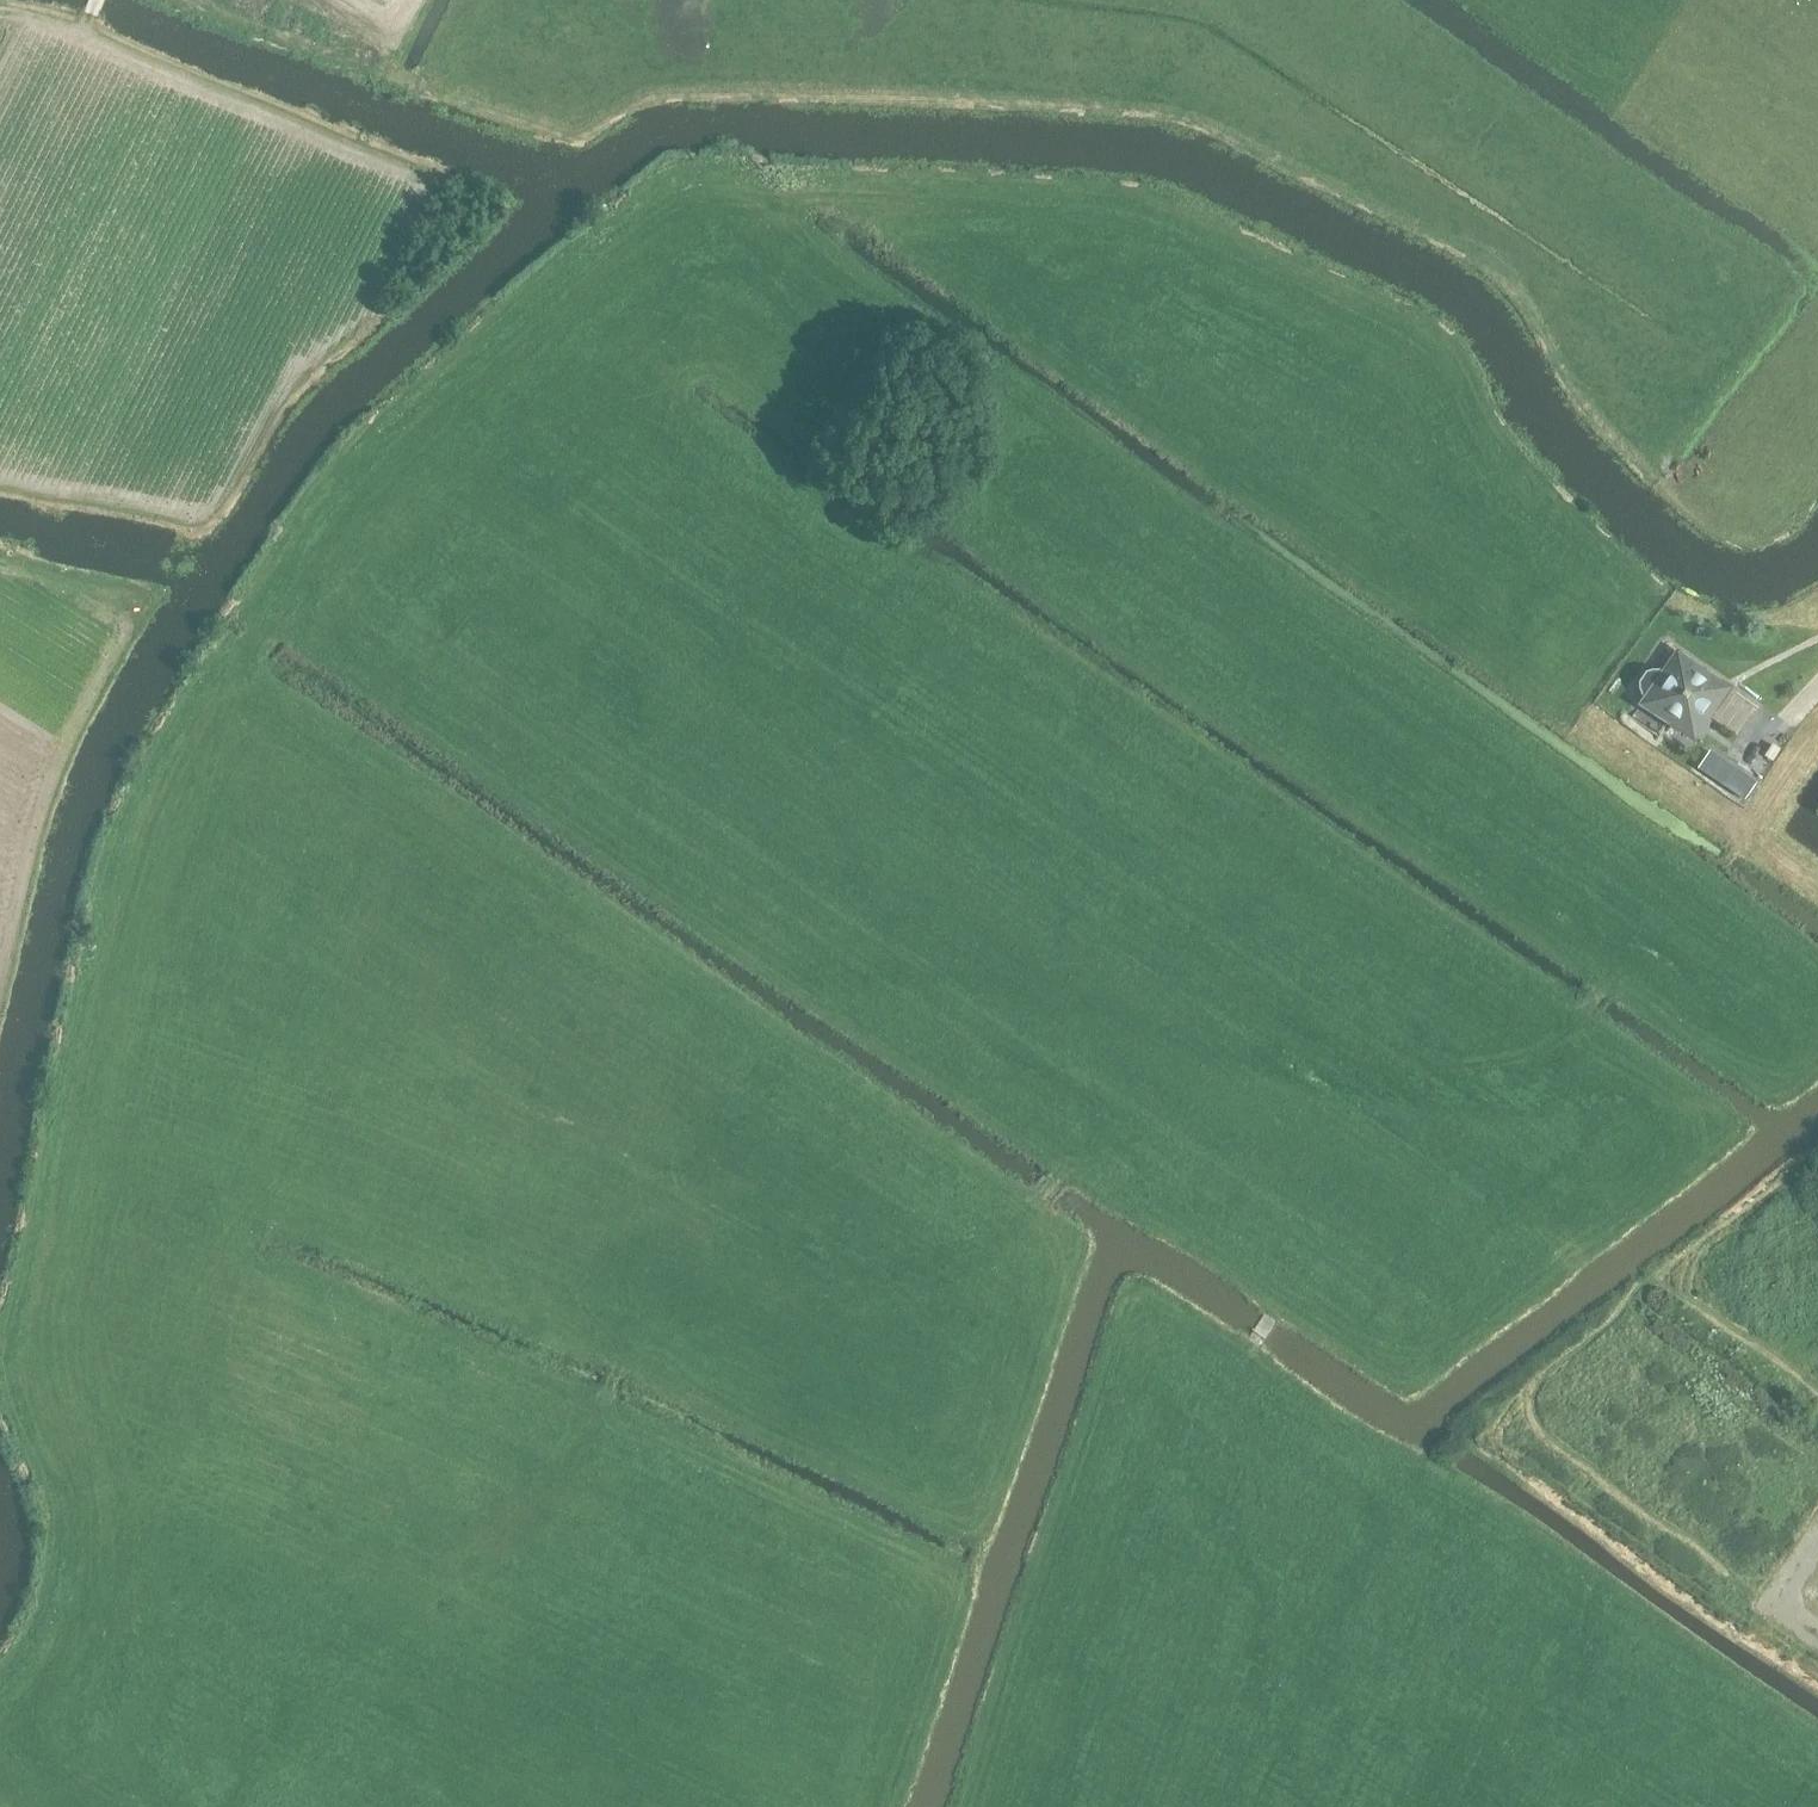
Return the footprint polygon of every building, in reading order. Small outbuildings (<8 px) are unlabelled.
[(1723,684),(1686,659),(1672,680),(1664,675),(1659,673),(1654,673),(1649,675),(1642,684),(1643,689),(1645,694),(1648,698),(1700,734),(1716,710),(1709,705),(1723,684)] [(1748,766),(1731,788),(1742,797),(1759,774),(1748,766)]
